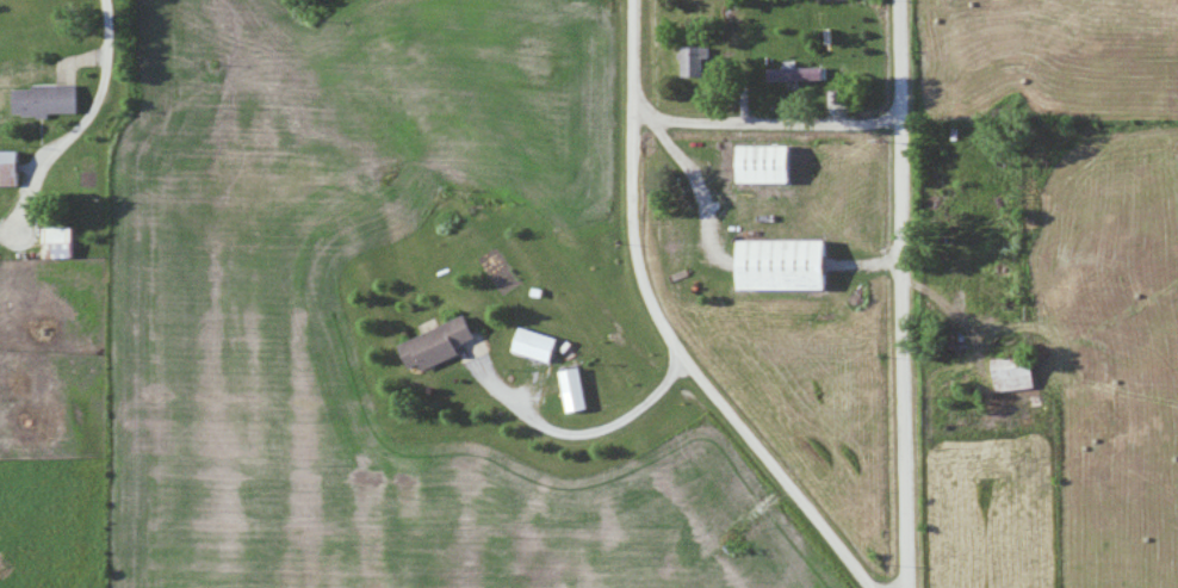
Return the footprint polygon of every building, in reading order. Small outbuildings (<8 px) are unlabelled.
[(713,45),(683,45),(683,76),(713,76),(713,45)] [(828,68),(773,68),(773,79),(828,79),(828,68)] [(83,83),(37,84),(38,114),(83,113),(83,83)] [(746,182),(801,182),(801,145),(746,145),(746,182)] [(24,185),(24,150),(0,150),(0,185),(24,185)] [(836,240),(746,240),(747,287),(836,286),(836,240)] [(471,354),(467,345),(484,339),(475,315),(404,342),(415,370),(427,366),(429,370),(471,354)] [(1000,390),(1040,390),(1040,357),(1000,358),(1000,390)]
